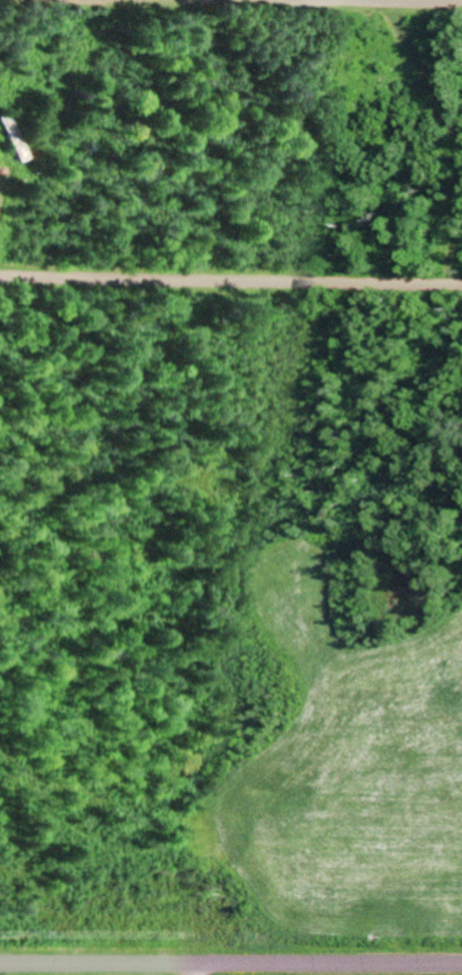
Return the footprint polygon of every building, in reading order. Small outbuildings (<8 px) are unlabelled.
[(20,161),(32,156),(10,111),(0,115),(0,120),(20,161)]
